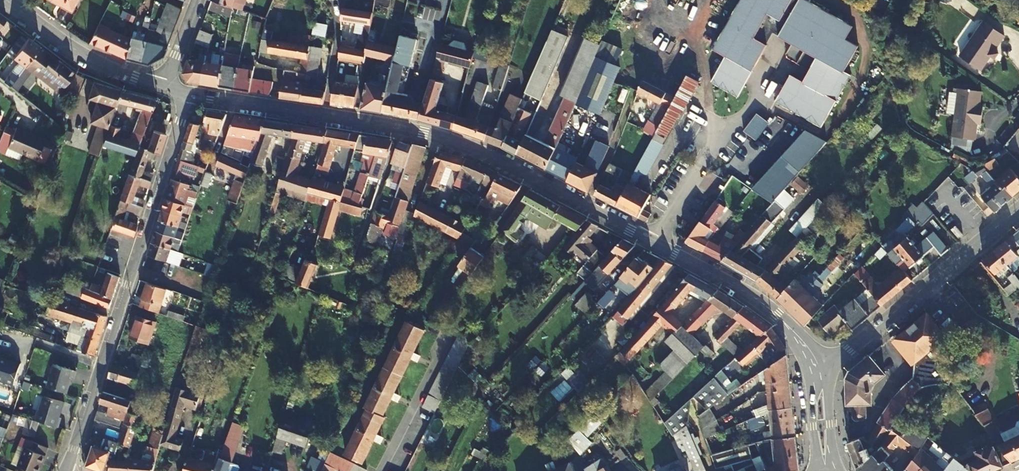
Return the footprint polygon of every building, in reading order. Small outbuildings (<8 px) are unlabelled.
[(71,11),(77,0),(52,0),(71,11)] [(240,11),(245,0),(212,0),(212,1),(232,8),(240,11)] [(262,8),(260,7),(256,17),(264,20),(273,0),(266,0),(262,8)] [(780,38),(793,45),(787,55),(788,59),(810,72),(805,82),(792,75),(777,102),(783,106),(823,128),(852,74),(845,71),(859,45),(847,38),(854,26),(807,0),(742,0),(713,52),(727,58),(713,85),(739,99),(768,47),(756,40),(769,16),(787,25),(780,38)] [(232,8),(212,1),(208,10),(231,18),(232,8)] [(168,48),(183,9),(168,3),(152,44),(168,48)] [(373,13),(343,8),(341,21),(358,24),(365,25),(363,36),(362,36),(356,50),(346,48),(346,44),(342,43),(339,58),(363,63),(364,61),(365,56),(370,29),(373,13)] [(756,40),(768,47),(774,35),(780,38),(787,25),(769,16),(756,40)] [(311,34),(323,37),(326,25),(314,22),(311,34)] [(415,31),(417,25),(403,22),(402,28),(415,31)] [(1005,36),(985,22),(961,57),(981,71),(991,56),(994,59),(998,53),(995,51),(1005,36)] [(99,24),(89,44),(126,60),(130,39),(109,30),(110,29),(99,24)] [(365,25),(358,24),(356,34),(362,36),(363,36),(365,25)] [(309,46),(311,37),(304,36),(304,38),(290,36),(289,44),(270,41),(272,27),(264,26),(259,52),(301,59),(298,73),(298,75),(305,76),(309,46)] [(406,66),(412,68),(415,55),(418,40),(417,39),(418,35),(415,34),(415,31),(402,28),(401,35),(398,48),(383,114),(420,121),(425,107),(414,104),(415,100),(412,95),(406,94),(400,93),(406,66)] [(398,48),(386,46),(373,43),(376,30),(370,29),(365,56),(386,60),(383,75),(385,75),(382,87),(368,84),(362,110),(383,114),(398,48)] [(196,43),(210,48),(211,42),(213,35),(201,30),(198,37),(196,43)] [(144,38),(147,39),(148,36),(134,32),(131,38),(143,41),(144,38)] [(14,57),(29,37),(23,33),(8,53),(14,57)] [(398,48),(401,35),(389,33),(386,46),(398,48)] [(26,68),(39,49),(41,47),(29,37),(14,57),(19,61),(7,77),(4,82),(11,88),(26,68)] [(140,64),(147,39),(144,38),(143,41),(131,38),(130,38),(130,39),(126,60),(140,64)] [(476,53),(477,48),(443,38),(442,44),(476,53)] [(164,56),(168,48),(152,44),(149,43),(150,40),(147,39),(140,64),(147,66),(164,56)] [(224,59),(227,41),(221,40),(218,58),(224,59)] [(477,48),(476,53),(475,57),(489,61),(494,47),(479,42),(477,48)] [(598,51),(575,105),(601,116),(621,69),(616,67),(622,51),(602,43),(598,51)] [(442,44),(441,45),(438,61),(434,79),(425,107),(420,121),(454,131),(458,117),(460,109),(439,103),(446,84),(441,82),(447,61),(472,68),(475,57),(476,53),(442,44)] [(524,101),(535,106),(538,99),(540,99),(546,86),(545,85),(549,77),(544,74),(555,48),(547,45),(534,76),(528,90),(524,101)] [(324,105),(327,88),(317,87),(321,48),(309,46),(305,76),(302,102),(324,105)] [(575,105),(598,51),(586,46),(577,67),(580,68),(545,146),(536,141),(532,148),(523,143),(517,156),(546,171),(558,144),(575,105)] [(39,49),(26,68),(32,73),(38,77),(60,94),(75,73),(60,61),(58,64),(52,64),(49,62),(44,57),(46,54),(39,49)] [(206,64),(207,56),(200,55),(198,63),(189,61),(184,74),(189,84),(202,86),(206,64)] [(210,57),(209,64),(223,66),(224,59),(218,58),(210,57)] [(503,92),(509,75),(511,69),(512,66),(502,63),(497,80),(494,88),(503,92)] [(223,66),(209,64),(206,64),(202,86),(220,89),(224,66),(223,66)] [(241,69),(239,69),(236,91),(251,93),(255,67),(242,65),(241,69)] [(363,65),(360,65),(356,85),(336,82),(332,106),(355,109),(363,65)] [(239,69),(224,66),(220,89),(236,91),(239,69)] [(400,93),(406,94),(412,68),(406,66),(400,93)] [(269,69),(257,67),(254,82),(253,92),(261,94),(263,83),(267,83),(269,69)] [(77,74),(65,90),(81,95),(87,79),(77,74)] [(305,76),(298,75),(297,82),(283,79),(280,99),(282,99),(302,102),(305,76)] [(632,91),(636,80),(624,75),(619,85),(632,91)] [(640,165),(651,172),(665,145),(664,145),(683,111),(684,111),(699,84),(687,77),(676,98),(655,136),(640,165)] [(117,103),(121,91),(95,83),(89,98),(87,105),(93,118),(91,121),(102,125),(101,128),(98,127),(89,152),(98,156),(101,146),(108,126),(115,107),(117,103)] [(494,118),(496,112),(482,106),(488,89),(488,87),(478,83),(466,119),(458,117),(454,131),(486,141),(490,129),(494,118)] [(644,83),(644,84),(639,93),(660,103),(664,105),(654,123),(651,121),(649,121),(644,130),(655,136),(676,98),(644,83)] [(981,92),(958,89),(951,137),(975,140),(977,124),(981,125),(983,106),(979,105),(981,92)] [(121,91),(117,103),(136,108),(135,111),(140,112),(128,141),(117,138),(120,130),(108,126),(101,146),(134,158),(134,157),(138,147),(141,139),(147,124),(150,115),(156,101),(156,100),(151,98),(121,91)] [(523,143),(526,138),(522,136),(535,106),(524,101),(519,113),(504,149),(517,156),(523,143)] [(664,105),(660,103),(651,121),(654,123),(664,105)] [(504,149),(519,113),(510,110),(500,133),(490,129),(486,141),(504,149)] [(228,115),(209,111),(206,122),(206,123),(213,124),(211,131),(210,134),(219,136),(228,115)] [(743,129),(755,138),(769,121),(757,111),(743,129)] [(150,143),(147,150),(160,154),(167,134),(166,133),(168,128),(167,127),(169,121),(159,118),(150,115),(147,124),(141,139),(150,143)] [(239,139),(247,118),(237,116),(222,153),(233,156),(239,139)] [(249,140),(256,119),(247,118),(239,139),(249,140)] [(260,141),(267,121),(256,119),(249,140),(260,141)] [(276,135),(295,138),(298,125),(267,121),(260,141),(253,160),(254,160),(253,163),(264,167),(276,135)] [(1011,122),(999,137),(1006,143),(1018,128),(1011,122)] [(190,123),(179,160),(192,165),(196,152),(199,153),(201,150),(198,149),(193,147),(195,142),(198,131),(203,133),(204,130),(205,127),(200,126),(190,123)] [(213,124),(206,123),(205,127),(204,130),(211,131),(213,124)] [(6,125),(0,140),(0,151),(21,160),(24,153),(46,163),(54,144),(17,127),(16,130),(6,125)] [(307,140),(311,141),(325,142),(328,130),(298,125),(295,138),(296,138),(285,173),(278,193),(307,203),(309,195),(313,182),(295,175),(299,164),(307,140)] [(325,142),(317,170),(328,174),(336,150),(340,151),(342,146),(357,149),(360,136),(328,130),(325,142)] [(365,154),(369,137),(360,136),(357,149),(356,152),(365,154)] [(371,174),(372,168),(374,164),(375,159),(382,139),(369,137),(365,154),(362,162),(365,163),(356,193),(364,195),(367,184),(370,177),(371,174)] [(213,153),(215,147),(203,143),(204,140),(201,139),(200,144),(198,149),(201,150),(212,153),(213,153)] [(394,141),(382,139),(375,159),(374,164),(372,168),(384,172),(386,167),(394,141)] [(307,140),(299,164),(302,165),(311,141),(307,140)] [(596,142),(590,156),(593,158),(600,144),(596,142)] [(393,164),(406,168),(413,147),(399,143),(392,164),(393,164)] [(242,159),(247,145),(243,144),(238,158),(242,159)] [(567,182),(575,164),(577,159),(567,155),(569,150),(558,144),(546,171),(567,182)] [(593,158),(590,156),(584,168),(575,164),(567,182),(588,193),(609,148),(600,144),(593,158)] [(242,159),(245,160),(250,146),(247,145),(242,159)] [(401,181),(400,184),(398,193),(393,206),(406,210),(426,149),(413,146),(413,147),(406,168),(404,173),(401,181)] [(129,174),(151,181),(153,175),(142,171),(148,157),(158,161),(160,154),(147,150),(139,147),(129,174)] [(439,152),(435,165),(427,185),(439,189),(446,168),(460,173),(466,160),(439,152)] [(232,159),(221,155),(216,166),(235,172),(233,176),(237,177),(229,199),(224,215),(232,218),(234,214),(235,214),(252,166),(244,163),(240,162),(232,159)] [(760,167),(746,157),(740,167),(733,177),(747,187),(761,167),(760,167)] [(982,165),(986,173),(999,165),(995,158),(982,165)] [(190,207),(194,208),(199,193),(191,191),(192,186),(183,183),(186,174),(195,177),(197,170),(206,173),(207,169),(192,165),(179,160),(172,180),(166,199),(186,206),(190,207)] [(490,170),(466,160),(460,173),(455,186),(466,191),(473,177),(485,182),(490,170)] [(1018,162),(994,183),(997,186),(1003,190),(1006,188),(1014,197),(1018,193),(1018,162)] [(610,164),(604,178),(608,180),(611,175),(619,180),(613,192),(600,186),(595,197),(616,208),(634,175),(610,164)] [(640,165),(634,175),(616,208),(638,220),(642,213),(650,198),(651,196),(634,187),(640,176),(649,175),(651,172),(640,165)] [(982,165),(976,169),(973,171),(968,176),(965,179),(970,184),(973,182),(977,178),(982,175),(993,188),(981,197),(995,213),(1014,197),(1006,188),(1003,190),(997,186),(994,183),(986,173),(982,165)] [(490,170),(485,182),(481,191),(490,195),(499,174),(490,170)] [(394,182),(400,184),(401,181),(404,173),(397,171),(394,182)] [(212,176),(205,173),(201,187),(207,190),(212,176)] [(131,204),(134,196),(138,184),(149,188),(151,181),(129,174),(119,200),(131,204)] [(490,195),(489,196),(510,206),(524,187),(499,174),(490,195)] [(790,182),(799,191),(807,182),(798,174),(790,182)] [(367,184),(364,195),(360,208),(364,209),(371,211),(381,181),(374,178),(372,186),(367,184)] [(313,182),(309,195),(332,202),(343,205),(343,203),(347,190),(314,180),(313,182)] [(364,195),(356,193),(347,190),(343,203),(352,206),(360,208),(364,195)] [(578,231),(587,220),(531,190),(521,204),(522,204),(501,234),(517,244),(523,234),(518,230),(525,219),(548,231),(550,228),(558,233),(562,223),(578,231)] [(143,208),(146,200),(137,198),(135,205),(143,208)] [(389,217),(393,205),(394,202),(381,198),(376,212),(379,214),(389,217)] [(182,216),(184,212),(192,214),(194,208),(190,207),(186,206),(166,199),(163,210),(182,216)] [(135,205),(131,204),(119,200),(112,219),(113,219),(110,228),(134,236),(138,224),(123,219),(126,211),(140,216),(143,208),(135,205)] [(332,202),(319,237),(331,240),(341,210),(362,217),(364,209),(360,208),(352,206),(343,203),(343,205),(332,202)] [(704,253),(711,240),(717,233),(719,230),(714,226),(726,208),(716,202),(694,233),(686,244),(704,253)] [(923,224),(934,214),(923,202),(909,217),(915,222),(916,223),(920,219),(923,224)] [(416,218),(460,241),(464,235),(468,228),(422,203),(416,218)] [(389,217),(385,228),(387,228),(386,232),(398,236),(406,210),(393,206),(390,217),(389,217)] [(757,282),(767,271),(758,265),(764,259),(751,248),(778,217),(769,209),(755,224),(722,262),(757,282)] [(187,229),(188,225),(181,222),(182,216),(163,210),(160,220),(179,226),(183,228),(187,229)] [(638,220),(646,223),(649,217),(642,213),(638,220)] [(368,246),(377,249),(384,227),(385,228),(389,217),(379,214),(375,224),(372,224),(365,245),(368,246)] [(181,222),(188,225),(190,219),(187,218),(182,216),(181,222)] [(798,238),(811,223),(804,216),(790,231),(798,238)] [(901,235),(905,232),(915,222),(909,217),(896,230),(901,235)] [(160,220),(156,231),(176,237),(179,226),(160,220)] [(722,262),(755,224),(751,220),(733,240),(726,237),(721,246),(711,240),(704,253),(722,262)] [(788,248),(797,255),(805,246),(808,248),(817,238),(814,236),(821,228),(813,221),(811,223),(798,238),(788,248)] [(468,228),(464,235),(473,240),(482,245),(490,233),(472,222),(468,228)] [(589,276),(608,256),(593,243),(595,240),(590,236),(598,228),(588,222),(565,248),(574,255),(577,252),(587,261),(584,265),(589,270),(586,273),(589,276)] [(176,237),(156,231),(152,243),(172,249),(176,237)] [(898,245),(908,236),(905,232),(901,235),(894,241),(898,245)] [(464,235),(460,241),(459,243),(467,249),(473,240),(464,235)] [(929,237),(917,247),(916,248),(924,256),(934,247),(942,257),(949,250),(940,238),(940,239),(937,236),(935,238),(932,235),(929,237)] [(910,239),(908,236),(898,245),(894,241),(885,249),(904,271),(911,266),(911,267),(916,263),(920,265),(924,261),(923,257),(924,256),(916,248),(917,247),(916,245),(917,242),(914,238),(910,239)] [(1011,263),(1018,257),(1018,258),(1018,246),(1012,238),(995,252),(1007,266),(1011,263)] [(636,246),(624,240),(586,282),(596,290),(636,246)] [(152,243),(148,255),(168,261),(176,264),(180,252),(176,251),(172,249),(152,243)] [(378,249),(373,265),(384,270),(391,251),(379,247),(378,249)] [(778,299),(787,289),(780,283),(787,276),(782,271),(797,255),(788,248),(767,271),(757,282),(778,299)] [(484,260),(483,259),(471,251),(459,268),(465,272),(447,298),(454,302),(484,260)] [(811,251),(803,260),(801,262),(806,267),(816,256),(811,251)] [(995,252),(983,261),(995,276),(997,275),(1007,266),(995,252)] [(1018,267),(1018,258),(1018,257),(1011,263),(1016,269),(1018,267)] [(655,270),(654,269),(645,262),(643,264),(638,259),(622,278),(630,285),(625,290),(633,297),(655,270)] [(662,260),(654,269),(655,270),(633,297),(624,306),(619,311),(614,316),(613,317),(622,326),(629,321),(673,266),(662,260)] [(284,279),(309,289),(318,266),(307,262),(303,272),(288,266),(284,279)] [(827,267),(826,267),(823,264),(812,276),(809,273),(800,284),(795,280),(787,289),(778,299),(789,309),(807,291),(806,290),(827,267)] [(98,267),(96,266),(92,278),(96,280),(101,268),(98,267)] [(913,280),(905,272),(886,287),(884,285),(881,285),(879,286),(862,266),(855,274),(860,281),(861,281),(867,289),(882,306),(913,280)] [(1007,266),(997,275),(999,278),(1010,270),(1007,266)] [(805,326),(824,307),(813,296),(823,285),(820,283),(831,271),(827,267),(806,290),(807,291),(789,309),(805,326)] [(120,279),(120,278),(109,273),(103,288),(91,283),(89,289),(89,290),(114,299),(120,279)] [(718,291),(689,275),(635,339),(617,358),(626,367),(631,361),(632,362),(663,326),(674,336),(685,326),(671,315),(690,294),(707,303),(718,291)] [(1014,275),(1008,279),(1013,284),(1004,291),(1008,296),(1018,289),(1018,281),(1014,275)] [(89,289),(58,278),(54,290),(110,309),(114,299),(89,290),(89,289)] [(158,311),(160,312),(168,288),(149,282),(141,306),(158,311)] [(867,289),(856,297),(861,304),(866,301),(875,312),(882,306),(867,289)] [(658,396),(707,345),(704,342),(701,345),(691,336),(719,308),(735,318),(744,307),(720,292),(718,291),(707,303),(685,326),(674,336),(668,343),(676,351),(661,366),(667,372),(647,393),(653,402),(658,396)] [(619,311),(624,306),(609,292),(604,297),(613,306),(619,311)] [(599,304),(598,304),(588,294),(577,305),(588,315),(599,304)] [(87,322),(77,351),(95,357),(108,317),(96,313),(96,314),(61,303),(62,302),(51,298),(45,297),(41,311),(74,322),(75,318),(87,322)] [(861,304),(856,297),(837,313),(846,323),(852,331),(875,312),(866,301),(861,304)] [(614,316),(619,311),(613,306),(608,311),(614,316)] [(716,336),(714,337),(720,343),(741,323),(749,329),(760,319),(744,307),(735,318),(716,336)] [(837,313),(834,309),(821,321),(832,334),(846,323),(837,313)] [(894,399),(878,423),(880,424),(868,442),(878,450),(892,432),(898,424),(918,397),(922,391),(929,386),(943,384),(950,386),(954,379),(937,355),(939,355),(935,345),(946,338),(941,332),(931,320),(927,314),(896,340),(914,362),(912,380),(905,386),(894,399)] [(131,337),(149,342),(151,343),(157,321),(155,320),(138,315),(131,337)] [(754,334),(760,338),(771,328),(760,319),(749,329),(735,342),(738,345),(740,343),(742,344),(745,341),(746,341),(754,334)] [(384,339),(392,323),(387,321),(379,337),(384,339)] [(387,365),(404,374),(426,331),(408,322),(387,365)] [(206,326),(198,324),(192,340),(201,343),(206,326)] [(733,391),(734,390),(724,378),(741,363),(743,366),(758,352),(759,353),(764,350),(767,354),(772,351),(775,355),(785,348),(772,328),(771,328),(760,338),(743,354),(736,360),(715,379),(729,393),(733,391)] [(33,334),(51,341),(55,342),(57,337),(34,329),(33,334)] [(471,342),(458,335),(455,341),(455,342),(468,348),(468,347),(471,342)] [(305,356),(308,347),(293,342),(290,351),(305,356)] [(468,348),(455,342),(452,347),(451,348),(464,355),(468,348)] [(743,354),(733,344),(727,350),(736,360),(743,354)] [(462,360),(464,355),(451,348),(449,353),(448,356),(461,362),(462,360)] [(596,348),(585,360),(596,370),(607,359),(596,348)] [(146,357),(144,364),(150,366),(155,351),(148,349),(146,357)] [(144,364),(146,357),(133,353),(128,369),(113,365),(109,378),(137,386),(140,374),(141,374),(144,364)] [(786,355),(765,369),(769,405),(753,411),(756,418),(766,414),(765,411),(770,410),(792,407),(786,355)] [(446,359),(444,363),(457,369),(458,367),(459,366),(461,362),(448,356),(446,359)] [(845,379),(847,411),(852,411),(853,419),(855,421),(864,421),(866,418),(865,405),(871,405),(871,390),(875,381),(884,375),(869,356),(849,372),(845,379)] [(14,385),(21,364),(0,357),(0,381),(14,385)] [(441,370),(454,376),(456,371),(457,369),(444,363),(443,365),(441,370)] [(54,365),(48,388),(67,394),(71,379),(74,379),(76,372),(54,365)] [(404,374),(387,365),(366,408),(368,409),(383,417),(404,374)] [(437,376),(450,383),(453,377),(454,376),(441,370),(440,371),(437,376)] [(477,372),(471,379),(484,391),(490,384),(477,372)] [(434,383),(447,389),(450,384),(450,383),(437,376),(437,377),(434,383)] [(666,424),(674,437),(687,427),(706,470),(735,470),(732,464),(716,466),(712,456),(703,438),(699,428),(694,417),(708,407),(729,393),(715,379),(673,418),(666,424)] [(444,395),(447,389),(434,383),(431,388),(430,390),(443,397),(444,395)] [(164,434),(175,437),(185,404),(196,408),(200,394),(178,388),(167,424),(164,434)] [(439,404),(443,397),(430,390),(428,395),(427,397),(439,404)] [(105,392),(101,403),(125,411),(129,412),(133,400),(105,392)] [(40,422),(58,428),(61,418),(59,418),(64,403),(44,396),(39,412),(38,411),(35,421),(40,422)] [(658,396),(653,402),(666,424),(673,418),(666,408),(658,396)] [(216,470),(241,470),(242,469),(241,466),(232,463),(240,441),(241,441),(250,416),(253,417),(258,403),(241,397),(236,411),(237,411),(216,470)] [(292,413),(296,398),(292,397),(287,412),(292,413)] [(436,411),(439,404),(427,397),(423,405),(436,411)] [(1001,434),(984,403),(972,410),(985,427),(999,449),(1012,463),(1018,460),(1018,425),(1001,434)] [(287,412),(268,405),(266,413),(285,419),(287,412)] [(436,411),(423,405),(422,407),(428,410),(434,414),(436,411)] [(703,438),(719,432),(715,421),(708,407),(694,417),(699,428),(703,438)] [(792,407),(770,410),(773,439),(796,436),(792,407)] [(383,417),(368,409),(345,455),(363,464),(385,418),(383,417)] [(112,415),(99,411),(96,420),(120,428),(120,426),(124,414),(113,411),(112,415)] [(125,411),(124,414),(120,426),(125,427),(129,412),(125,411)] [(129,412),(125,427),(120,443),(115,461),(126,461),(140,415),(129,412)] [(285,419),(278,437),(287,440),(306,446),(315,420),(292,413),(287,412),(285,419)] [(570,441),(582,455),(594,444),(588,438),(605,422),(599,412),(570,441)] [(341,431),(347,417),(338,414),(332,427),(341,431)] [(37,431),(40,422),(35,421),(29,419),(26,427),(37,431)] [(157,421),(146,453),(143,453),(142,463),(140,470),(154,470),(161,446),(164,434),(167,424),(157,421)] [(859,470),(892,470),(884,461),(898,445),(914,456),(921,448),(924,445),(930,440),(914,428),(910,433),(898,424),(892,432),(878,450),(856,468),(859,470)] [(682,455),(687,452),(696,470),(706,470),(687,427),(674,437),(682,455)] [(180,452),(184,441),(182,440),(175,437),(164,434),(161,446),(180,452)] [(773,439),(777,466),(767,470),(768,470),(799,470),(800,470),(796,436),(773,439)] [(281,455),(287,440),(278,437),(274,452),(281,455)] [(20,447),(27,449),(20,467),(30,470),(41,470),(50,448),(24,438),(20,447)] [(120,443),(105,438),(102,448),(95,446),(92,454),(86,452),(84,457),(88,467),(100,470),(110,470),(113,460),(115,461),(120,443)] [(863,438),(848,444),(856,468),(878,450),(868,442),(863,438)] [(959,465),(930,440),(924,445),(939,458),(935,462),(944,470),(966,470),(959,465)] [(756,444),(712,456),(716,466),(732,464),(753,458),(760,455),(756,444)] [(999,449),(994,451),(992,446),(987,449),(985,446),(976,450),(979,456),(959,465),(966,470),(996,470),(1012,463),(999,449)] [(13,464),(20,467),(27,449),(20,447),(13,464)] [(935,462),(921,448),(914,456),(905,470),(906,470),(944,470),(935,462)] [(204,451),(198,450),(195,459),(189,458),(185,470),(200,470),(204,451)] [(628,458),(623,450),(617,454),(622,461),(628,458)] [(204,451),(200,470),(215,470),(217,465),(209,463),(212,453),(206,451),(204,451)] [(335,470),(352,470),(355,465),(331,454),(330,455),(326,465),(335,470)] [(732,464),(735,470),(768,470),(767,470),(760,455),(753,458),(732,464)] [(115,461),(113,460),(110,470),(131,470),(132,462),(126,461),(115,461)] [(142,463),(132,462),(131,470),(140,470),(142,463)] [(592,467),(595,470),(602,470),(604,470),(599,463),(591,467),(592,467)]
